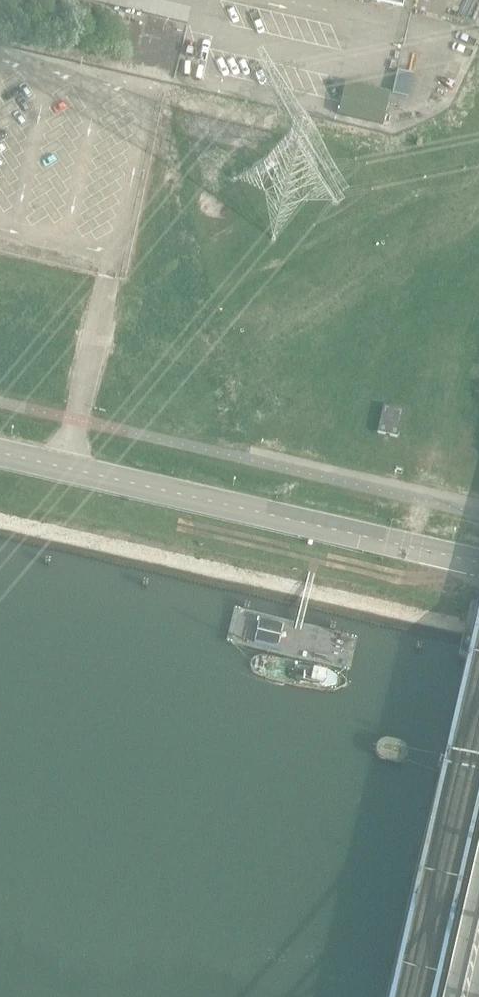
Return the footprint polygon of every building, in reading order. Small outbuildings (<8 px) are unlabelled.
[(407,99),(413,75),(397,71),(392,95),(407,99)] [(383,126),(390,93),(344,83),(337,116),(383,126)] [(398,438),(404,411),(384,406),(378,433),(398,438)] [(472,599),(470,607),(469,610),(467,619),(462,640),(461,642),(458,655),(466,657),(467,657),(471,658),(478,660),(478,601),(472,599)]
